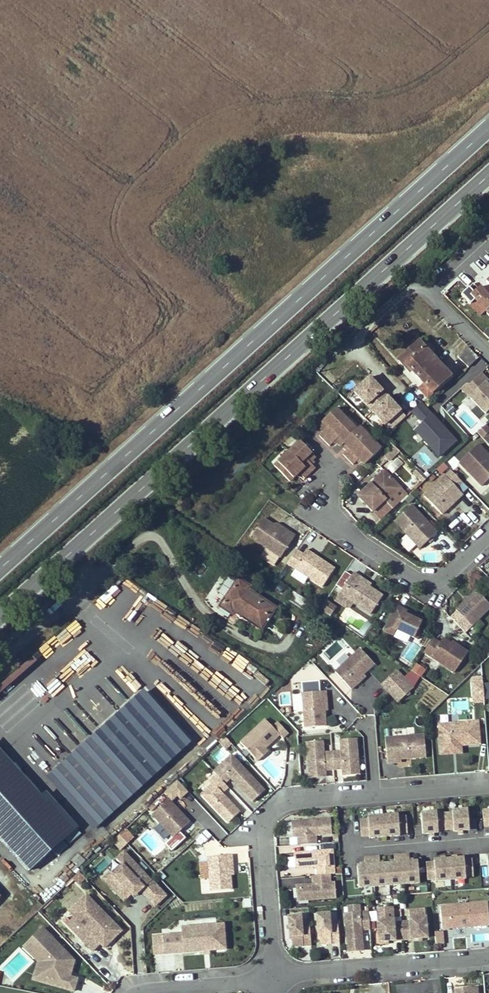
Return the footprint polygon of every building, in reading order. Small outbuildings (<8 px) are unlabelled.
[(483,276),(476,283),(488,297),(488,282),(483,276)] [(430,394),(449,377),(418,342),(397,361),(403,368),(405,366),(430,394)] [(477,358),(466,348),(457,357),(466,366),(469,368),(478,359),(477,358)] [(484,414),(488,409),(488,380),(481,371),(462,388),(484,414)] [(389,430),(408,414),(370,372),(352,389),(389,430)] [(343,454),(353,463),(358,458),(364,464),(382,446),(361,425),(357,429),(336,408),(320,424),(325,429),(320,435),(331,445),(337,439),(342,444),(344,442),(347,445),(343,448),(346,451),(343,454)] [(488,432),(488,431),(484,426),(477,433),(482,438),(488,432)] [(273,465),(290,482),(299,473),(304,479),(316,468),(311,462),(317,457),(300,439),(273,465)] [(459,463),(481,486),(488,479),(488,457),(477,444),(459,463)] [(415,463),(427,476),(447,458),(435,445),(415,463)] [(399,452),(394,448),(384,458),(388,462),(399,452)] [(413,473),(418,477),(421,473),(417,469),(413,473)] [(383,471),(357,497),(372,513),(384,500),(386,502),(392,497),(397,503),(405,495),(383,471)] [(451,471),(424,497),(441,515),(450,506),(448,504),(456,496),(452,492),(456,488),(462,482),(451,471)] [(418,477),(423,482),(427,479),(421,473),(418,477)] [(397,503),(392,497),(386,502),(384,500),(372,513),(379,520),(397,503)] [(437,533),(410,505),(394,522),(420,549),(437,533)] [(250,538),(281,558),(295,536),(288,532),(286,534),(275,527),(263,519),(250,538)] [(288,532),(277,525),(275,527),(286,534),(288,532)] [(296,551),(287,564),(322,587),(334,569),(306,550),(303,555),(296,551)] [(360,578),(353,573),(339,594),(371,614),(383,596),(369,587),(359,580),(360,578)] [(371,584),(360,578),(359,580),(369,587),(371,584)] [(260,629),(275,609),(247,590),(249,588),(238,580),(220,607),(230,614),(234,608),(239,611),(237,613),(260,629)] [(455,610),(470,627),(488,609),(488,604),(476,590),(455,610)] [(326,599),(320,609),(330,616),(337,606),(326,599)] [(338,619),(363,635),(372,622),(346,606),(338,619)] [(395,606),(384,631),(393,636),(396,630),(414,638),(421,623),(415,620),(417,616),(395,606)] [(432,639),(423,652),(454,673),(467,652),(454,644),(453,646),(441,639),(439,643),(432,639)] [(336,643),(326,651),(331,657),(341,649),(336,643)] [(358,648),(333,672),(349,689),(356,683),(354,681),(362,673),(372,663),(358,648)] [(237,653),(229,664),(238,670),(245,659),(237,653)] [(247,660),(239,671),(250,678),(257,667),(247,660)] [(425,670),(416,663),(412,669),(410,671),(420,677),(425,670)] [(354,681),(356,683),(364,676),(362,673),(354,681)] [(471,695),(488,696),(488,682),(482,682),(483,675),(472,675),(471,695)] [(93,829),(192,742),(144,687),(45,774),(93,829)] [(293,711),(302,711),(302,692),(293,692),(293,711)] [(302,694),(305,729),(325,727),(324,712),(323,701),(326,701),(325,692),(302,694)] [(263,720),(239,743),(257,761),(264,754),(262,751),(265,749),(279,735),(263,720)] [(461,746),(480,745),(478,722),(438,725),(440,748),(461,746)] [(198,742),(207,750),(217,740),(208,732),(198,742)] [(424,736),(385,739),(387,764),(395,763),(395,760),(401,760),(425,758),(424,736)] [(341,775),(360,774),(358,737),(340,738),(340,750),(325,750),(324,739),(306,740),(307,778),(327,777),(327,771),(341,770),(341,775)] [(461,746),(440,748),(441,755),(461,754),(461,746)] [(230,756),(213,772),(217,777),(219,779),(224,784),(230,778),(252,801),(263,791),(230,756)] [(4,771),(0,775),(0,826),(5,831),(34,805),(4,771)] [(212,786),(219,779),(217,777),(211,784),(212,786)] [(176,803),(188,790),(176,779),(164,792),(176,803)] [(224,784),(219,779),(212,786),(202,796),(228,824),(239,813),(221,794),(227,788),(224,784)] [(44,816),(57,805),(47,794),(34,805),(5,831),(36,865),(65,839),(44,816)] [(189,823),(167,800),(151,815),(173,838),(189,823)] [(77,827),(57,805),(44,816),(65,839),(77,827)] [(421,813),(422,834),(438,832),(438,830),(453,829),(453,831),(469,830),(467,809),(451,811),(452,813),(436,814),(436,812),(421,813)] [(360,821),(361,836),(369,836),(369,838),(399,836),(399,833),(407,833),(406,817),(398,818),(398,816),(383,817),(368,818),(368,820),(360,821)] [(305,837),(305,845),(316,845),(315,836),(331,835),(330,820),(299,822),(300,837),(305,837)] [(121,849),(127,842),(119,834),(112,842),(121,849)] [(334,875),(332,851),(295,854),(296,869),(316,867),(317,876),(330,875),(334,875)] [(103,879),(123,901),(130,894),(137,888),(140,891),(154,907),(165,896),(150,880),(150,881),(123,853),(116,860),(119,864),(122,866),(113,875),(110,872),(103,879)] [(357,867),(358,888),(420,883),(418,862),(410,862),(410,855),(394,856),(395,864),(380,865),(379,857),(364,859),(364,866),(357,867)] [(232,864),(231,856),(208,858),(210,892),(231,890),(230,875),(229,864),(232,864)] [(426,863),(428,880),(436,879),(436,882),(466,879),(466,877),(474,876),(472,860),(464,860),(464,858),(434,860),(434,863),(426,863)] [(119,864),(110,872),(113,875),(122,866),(119,864)] [(317,876),(312,876),(313,885),(296,887),(297,902),(335,899),(334,884),(330,884),(330,875),(317,876)] [(140,891),(137,888),(130,894),(133,897),(140,891)] [(76,936),(91,952),(99,945),(96,942),(105,934),(107,936),(111,936),(117,930),(86,897),(69,913),(84,928),(76,936)] [(442,930),(488,926),(488,925),(487,903),(440,907),(442,930)] [(370,930),(368,913),(359,914),(348,914),(345,915),(348,953),(363,951),(361,931),(370,930)] [(339,944),(338,925),(330,926),(329,915),(316,916),(318,937),(320,940),(321,945),(339,944)] [(311,946),(309,928),(301,928),(300,917),(288,918),(289,940),(292,942),(292,948),(311,946)] [(401,923),(403,941),(427,939),(425,918),(409,920),(409,923),(401,923)] [(379,943),(403,941),(401,923),(393,924),(393,921),(377,922),(379,943)] [(225,922),(181,924),(181,932),(152,933),(153,954),(226,951),(225,922)] [(36,962),(31,980),(75,991),(79,976),(72,974),(76,959),(43,925),(21,946),(36,962)] [(120,933),(117,930),(111,936),(107,936),(105,934),(96,942),(99,945),(103,949),(120,933)] [(434,931),(435,944),(444,944),(443,930),(434,931)]
